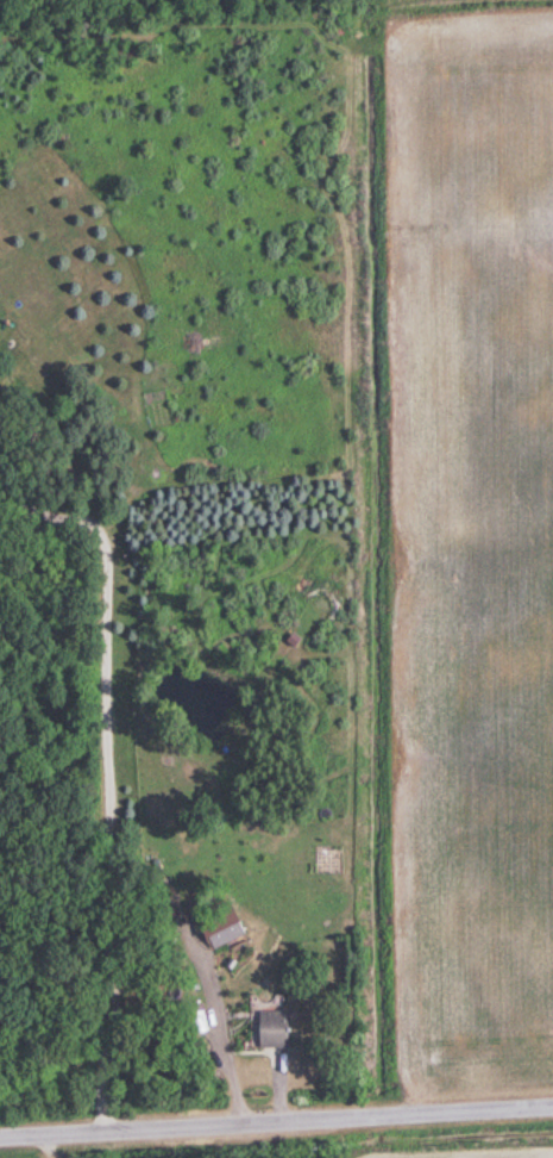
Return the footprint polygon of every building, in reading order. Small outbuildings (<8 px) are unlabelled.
[(198,922),(207,949),(239,938),(230,912),(198,922)] [(284,1049),(284,1011),(252,1011),(252,1049),(284,1049)]
